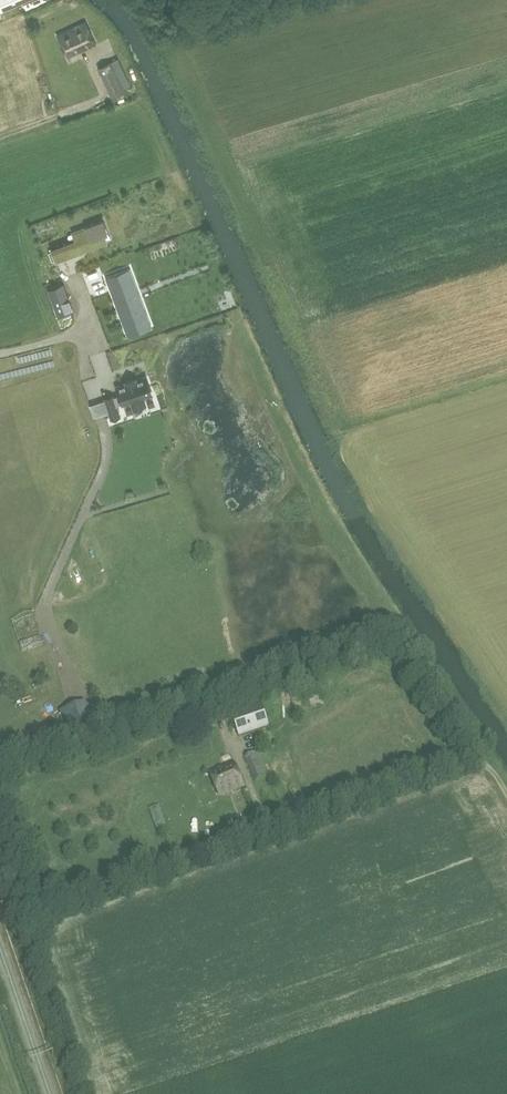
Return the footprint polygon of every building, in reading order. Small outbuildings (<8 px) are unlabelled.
[(25,0),(0,0),(0,11),(25,0)] [(47,0),(29,0),(24,2),(27,10),(40,4),(40,3),(47,0)] [(97,44),(87,22),(58,34),(68,57),(97,44)] [(112,61),(100,67),(114,99),(126,93),(112,61)] [(103,240),(101,234),(107,232),(103,220),(72,232),(75,240),(51,249),(52,252),(55,260),(56,261),(80,252),(79,249),(103,240)] [(131,269),(107,278),(128,332),(151,324),(131,269)] [(68,300),(66,301),(61,285),(49,289),(59,317),(70,313),(69,310),(71,310),(68,300)] [(151,394),(145,376),(135,380),(135,379),(132,380),(132,379),(132,380),(129,381),(129,380),(129,381),(126,382),(126,383),(117,386),(120,395),(113,397),(113,396),(105,399),(111,418),(119,415),(116,405),(122,403),(123,404),(151,394)] [(41,643),(48,640),(43,626),(35,628),(41,643)] [(239,737),(269,725),(258,698),(228,710),(239,737)] [(176,706),(178,712),(195,706),(193,700),(176,706)] [(258,751),(246,757),(256,780),(268,775),(258,751)] [(244,786),(235,762),(210,772),(220,796),(244,786)]
